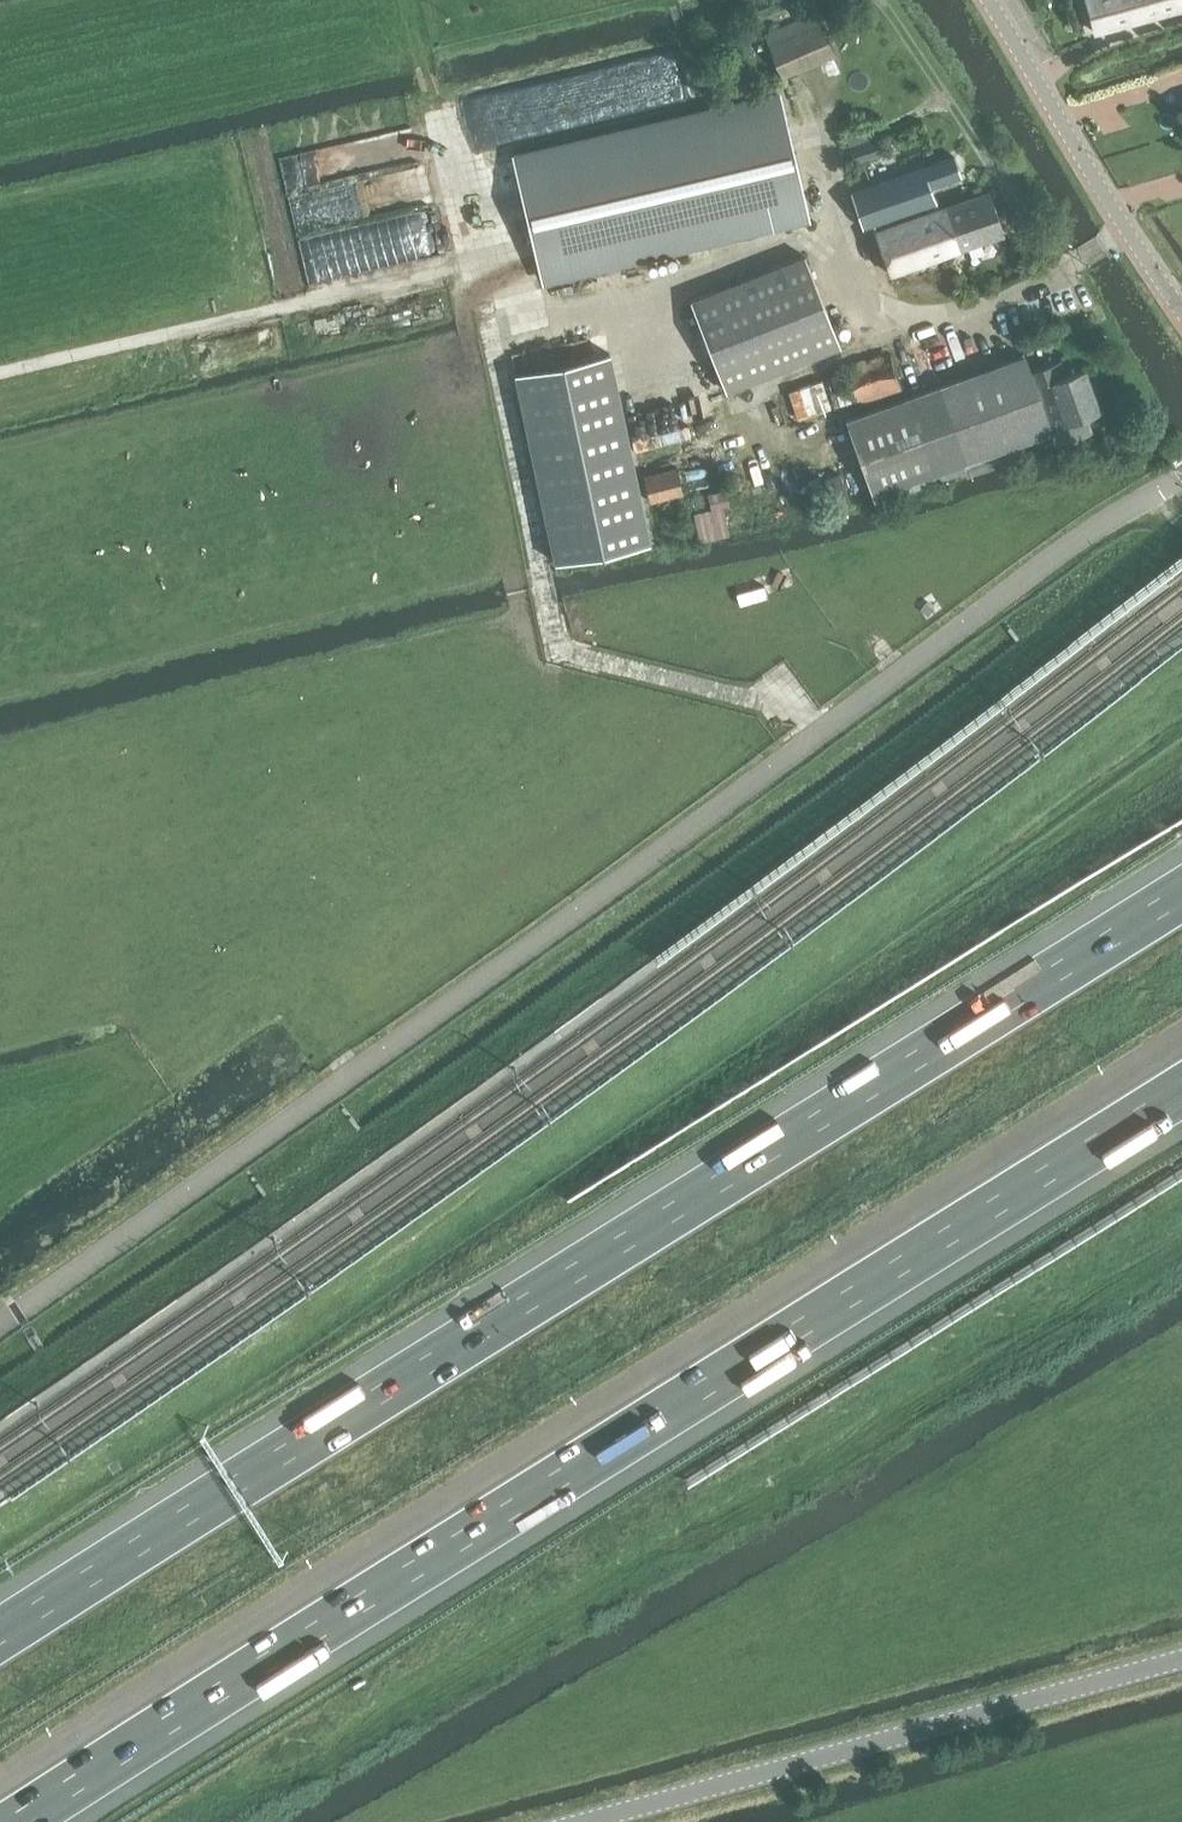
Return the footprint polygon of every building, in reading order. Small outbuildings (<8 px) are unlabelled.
[(1181,8),(1181,0),(1087,0),(1095,31),(1181,8)] [(764,34),(783,77),(836,54),(818,11),(764,34)] [(808,216),(780,95),(514,158),(543,279),(808,216)] [(871,126),(846,135),(850,145),(848,146),(856,164),(884,154),(877,137),(875,137),(871,126)] [(929,211),(876,230),(891,273),(1005,233),(990,190),(939,208),(931,185),(961,175),(954,155),(851,190),(863,226),(926,204),(929,211)] [(691,299),(726,389),(840,344),(805,254),(691,299)] [(845,365),(857,403),(902,389),(891,350),(845,365)] [(611,352),(514,373),(554,561),(650,541),(611,352)] [(901,397),(845,417),(875,492),(877,498),(908,486),(941,475),(964,467),(966,474),(993,465),(989,452),(1050,430),(1054,443),(1090,430),(1085,413),(1101,407),(1086,368),(1066,375),(1060,360),(1031,370),(1026,354),(901,397)] [(684,492),(676,464),(643,473),(650,501),(684,492)] [(849,497),(840,471),(823,477),(832,503),(849,497)] [(723,504),(694,511),(700,539),(729,532),(723,504)] [(25,1327),(33,1340),(39,1336),(31,1323),(25,1327)]
